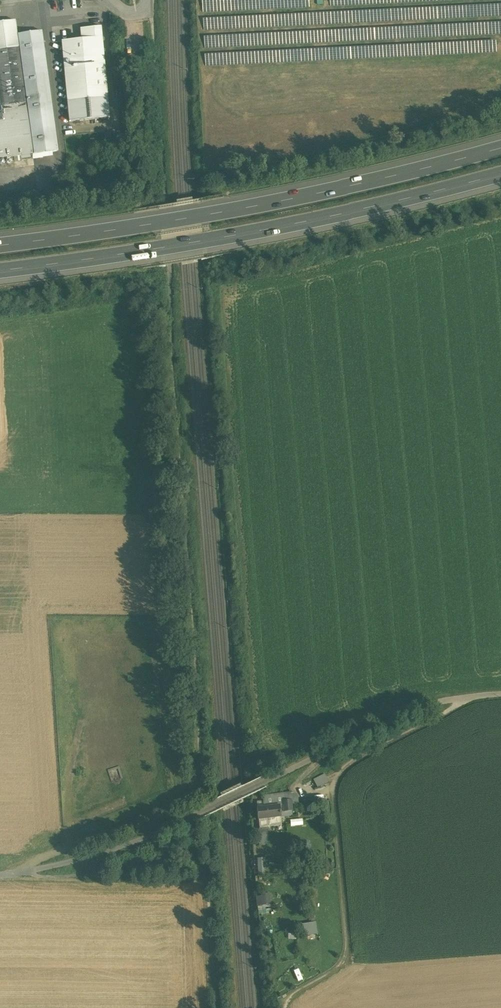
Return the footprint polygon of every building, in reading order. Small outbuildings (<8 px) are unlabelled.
[(0,23),(0,50),(19,47),(17,35),(15,21),(0,23)] [(81,39),(62,41),(67,101),(107,98),(101,27),(87,28),(88,39),(81,39)] [(42,31),(17,35),(19,47),(26,104),(29,123),(33,155),(58,151),(42,31)] [(0,50),(0,101),(1,107),(26,104),(19,47),(0,50)] [(107,98),(67,101),(69,122),(109,118),(107,98)] [(1,107),(3,121),(0,121),(0,159),(33,155),(29,123),(26,104),(1,107)] [(324,774),(313,780),(317,787),(328,782),(324,774)] [(256,802),(258,819),(292,815),(290,797),(287,795),(273,796),(273,795),(264,796),(265,801),(256,802)] [(271,893),(258,894),(260,909),(273,908),(271,893)] [(304,923),(306,935),(319,933),(316,921),(304,923)]
